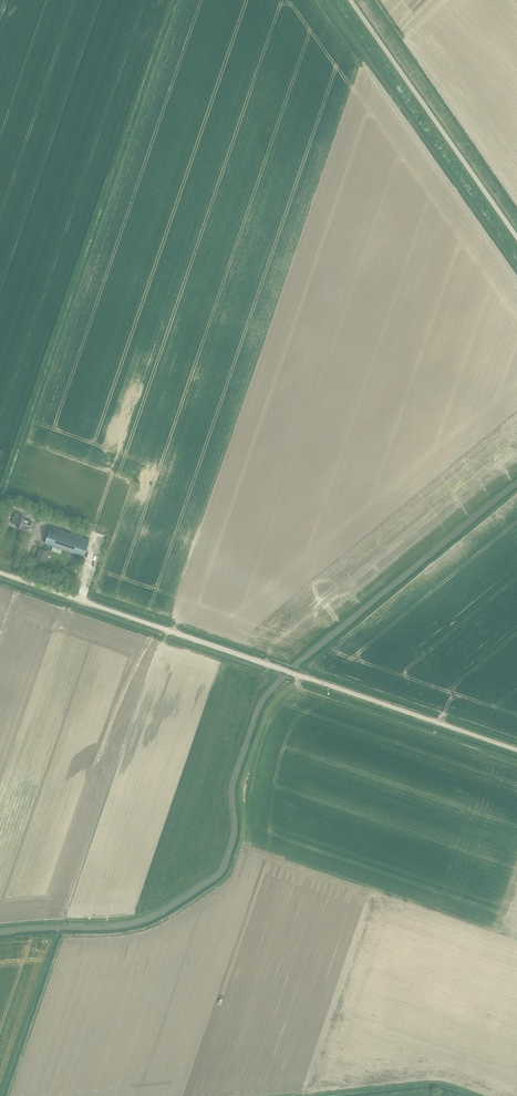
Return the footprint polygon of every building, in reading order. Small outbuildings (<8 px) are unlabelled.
[(15,512),(11,523),(16,525),(15,526),(23,528),(24,525),(30,527),(32,521),(26,519),(26,517),(19,515),(20,513),(15,512)] [(45,543),(53,546),(51,550),(61,554),(62,549),(83,556),(89,539),(50,526),(45,543)] [(48,552),(40,549),(37,559),(45,562),(48,552)]
